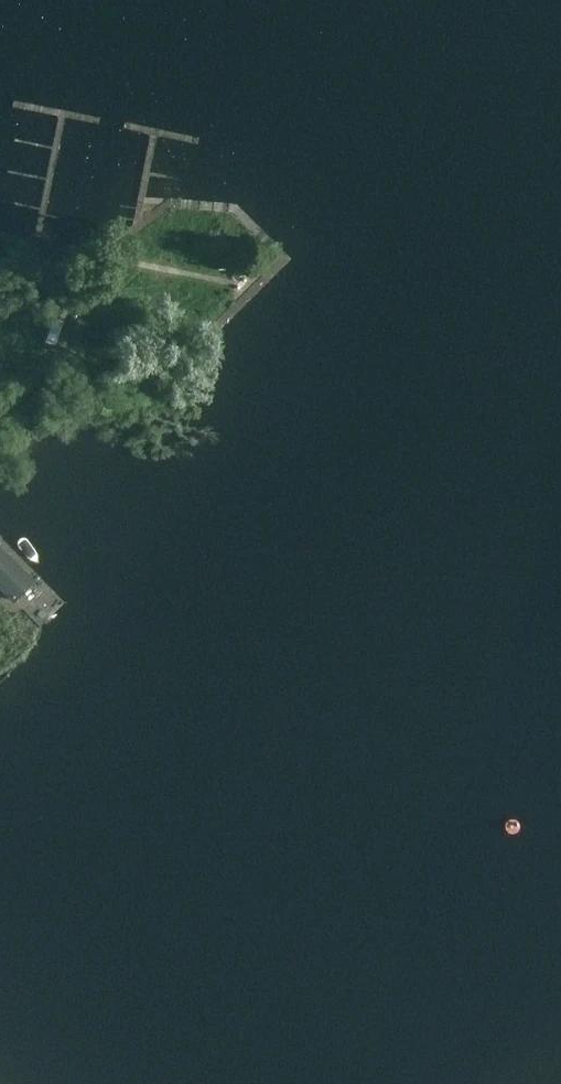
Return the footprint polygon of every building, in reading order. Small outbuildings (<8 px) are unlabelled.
[(64,284),(67,266),(36,259),(32,278),(64,284)] [(238,278),(244,272),(240,268),(234,274),(238,278)] [(12,603),(34,581),(0,546),(0,592),(12,603)]
